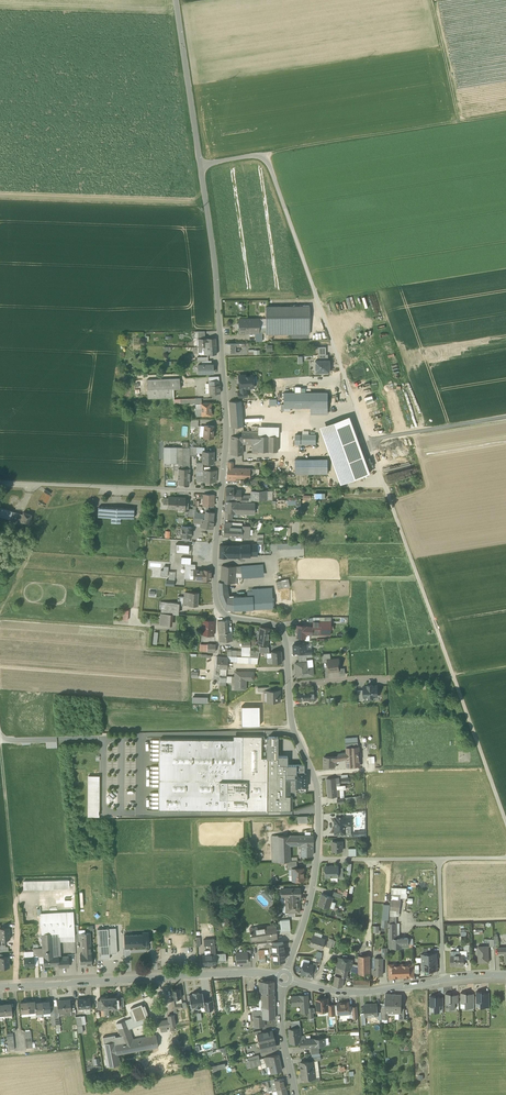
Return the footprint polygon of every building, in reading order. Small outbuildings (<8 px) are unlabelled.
[(266,334),(310,333),(309,306),(265,306),(265,319),(265,327),(265,332),(266,334)] [(255,332),(262,332),(262,327),(257,327),(257,319),(259,319),(238,319),(239,332),(247,332),(247,329),(255,329),(255,332)] [(257,327),(262,327),(265,327),(265,319),(259,319),(257,319),(257,327)] [(198,338),(198,346),(216,346),(215,338),(198,338)] [(235,352),(235,347),(235,343),(225,343),(225,352),(235,352)] [(216,354),(216,346),(198,346),(198,352),(202,352),(202,354),(205,354),(216,354)] [(315,360),(315,371),(319,371),(319,373),(324,373),(324,371),(328,371),(328,360),(328,354),(326,354),(318,354),(318,360),(315,360)] [(213,372),(212,364),(211,364),(201,364),(198,365),(198,372),(213,372)] [(240,388),(240,392),(245,392),(244,387),(246,387),(247,388),(250,388),(251,387),(251,383),(251,382),(253,382),(252,375),(246,376),(246,374),(242,375),(238,375),(239,388),(240,388)] [(209,377),(209,385),(219,384),(218,376),(209,377)] [(147,398),(173,397),(173,388),(179,388),(179,378),(146,380),(147,398)] [(209,393),(220,393),(219,384),(209,385),(209,388),(205,388),(206,393),(209,393)] [(195,387),(179,388),(173,388),(173,397),(173,399),(189,398),(195,398),(195,387)] [(311,414),(328,414),(328,392),(305,392),(300,392),(294,392),(283,392),(283,408),(290,408),(311,407),(311,414)] [(229,401),(231,427),(232,427),(243,426),(243,425),(240,400),(229,401)] [(210,403),(201,403),(201,408),(201,415),(211,415),(210,403)] [(350,416),(327,425),(347,481),(370,473),(350,416)] [(204,436),(212,437),(213,431),(214,426),(205,425),(205,426),(204,436)] [(231,435),(242,435),(242,431),(244,431),(243,425),(243,426),(232,427),(231,435)] [(347,481),(327,425),(320,427),(341,483),(347,481)] [(258,426),(258,431),(258,435),(268,436),(278,436),(278,426),(258,426)] [(257,453),(257,451),(258,435),(258,431),(244,431),(242,431),(242,435),(242,443),(252,443),(252,453),(257,453)] [(302,443),(316,444),(316,434),(309,434),(302,434),(296,434),(295,443),(302,443)] [(231,454),(242,454),(242,443),(242,435),(231,435),(231,454)] [(268,436),(258,435),(257,451),(268,451),(268,436)] [(277,451),(278,436),(268,436),(268,451),(277,451)] [(189,454),(189,447),(188,447),(182,447),(170,447),(170,462),(178,463),(189,463),(189,454)] [(202,463),(213,463),(213,451),(208,451),(203,451),(203,454),(202,463)] [(294,459),(295,473),(328,473),(327,459),(294,459)] [(235,477),(240,477),(241,468),(233,468),(233,462),(228,462),(226,479),(235,480),(235,477)] [(177,483),(188,484),(189,468),(178,468),(175,468),(175,470),(175,475),(178,475),(178,478),(177,483)] [(250,469),(241,468),(240,477),(249,477),(250,469)] [(203,481),(216,481),(216,470),(203,469),(203,471),(203,474),(203,481)] [(225,500),(233,500),(233,490),(233,487),(226,487),(225,500)] [(47,504),(51,495),(43,491),(39,500),(47,504)] [(251,495),(251,500),(266,500),(266,491),(251,491),(251,495)] [(208,505),(213,506),(214,494),(203,494),(203,498),(202,498),(202,501),(203,501),(203,505),(206,505),(208,505)] [(168,508),(176,508),(177,497),(168,497),(168,504),(168,508)] [(185,497),(177,497),(176,508),(184,509),(185,509),(185,504),(185,499),(185,497)] [(226,501),(225,511),(232,512),(235,513),(235,512),(236,501),(226,501)] [(235,512),(245,513),(247,502),(238,502),(237,501),(236,501),(235,512)] [(251,502),(247,502),(245,513),(247,514),(254,514),(255,501),(251,501),(251,502)] [(111,522),(120,522),(120,517),(133,518),(134,508),(98,507),(98,516),(111,517),(111,522)] [(10,519),(12,511),(0,508),(0,516),(10,519)] [(23,514),(12,511),(10,519),(9,521),(20,524),(21,521),(23,514)] [(194,517),(201,518),(214,520),(215,512),(209,511),(206,511),(205,511),(205,514),(195,512),(194,517)] [(23,512),(23,514),(21,521),(29,524),(32,514),(23,512)] [(196,526),(200,527),(200,525),(200,524),(201,518),(194,517),(193,517),(192,522),(196,523),(196,526)] [(213,528),(214,520),(201,518),(200,524),(200,525),(200,527),(213,528)] [(231,522),(224,522),(223,536),(235,537),(241,537),(242,527),(231,526),(231,522)] [(249,526),(242,525),(242,527),(241,537),(242,537),(249,538),(249,534),(249,529),(249,526)] [(190,537),(191,537),(191,527),(182,526),(181,537),(182,537),(190,537)] [(287,527),(279,527),(278,530),(280,530),(280,534),(287,535),(287,527)] [(189,544),(176,544),(175,552),(188,553),(189,544)] [(240,556),(250,556),(250,544),(240,544),(240,545),(228,545),(227,557),(239,557),(240,556)] [(219,557),(227,557),(228,545),(219,545),(219,557)] [(241,573),(241,577),(263,576),(262,564),(240,566),(240,573),(241,573)] [(237,583),(238,577),(235,577),(236,573),(240,573),(240,566),(236,566),(221,565),(221,581),(221,582),(225,582),(235,583),(237,583)] [(184,578),(194,578),(194,569),(185,569),(184,578)] [(194,578),(202,579),(202,570),(195,569),(194,569),(194,578)] [(211,570),(202,570),(202,579),(210,579),(211,570)] [(276,581),(277,589),(289,587),(289,586),(288,579),(276,581)] [(219,594),(223,604),(228,602),(227,597),(225,582),(221,582),(221,581),(218,581),(219,594)] [(247,591),(247,596),(253,595),(272,594),(272,587),(252,589),(252,591),(247,591)] [(188,605),(198,606),(198,592),(185,592),(185,596),(178,596),(177,602),(178,602),(178,605),(184,605),(188,605)] [(272,594),(253,595),(254,609),(273,608),(272,594)] [(234,610),(254,609),(253,595),(247,596),(227,597),(228,602),(223,604),(225,609),(234,610)] [(161,613),(169,613),(169,602),(162,601),(161,613)] [(177,602),(169,602),(169,613),(170,614),(177,614),(178,605),(178,602),(177,602)] [(165,625),(169,625),(170,614),(169,613),(161,613),(160,625),(165,625)] [(207,635),(210,636),(211,634),(213,635),(214,621),(202,620),(200,633),(208,634),(207,635)] [(218,623),(219,633),(232,632),(231,627),(227,628),(227,621),(218,621),(218,623)] [(311,633),(330,634),(330,622),(312,621),(312,626),(311,633)] [(296,636),(305,637),(305,633),(311,633),(312,626),(297,625),(296,636)] [(261,627),(260,638),(267,639),(269,628),(261,627)] [(232,640),(232,632),(219,633),(219,641),(232,640)] [(206,651),(215,652),(215,645),(207,644),(206,651)] [(293,645),(293,652),(302,652),(306,652),(306,650),(305,644),(293,645)] [(267,658),(268,663),(282,662),(281,651),(271,651),(271,652),(271,658),(267,658)] [(322,662),(327,661),(327,659),(330,659),(330,653),(322,654),(322,662)] [(305,655),(302,655),(298,655),(298,663),(306,662),(306,660),(305,655)] [(216,669),(218,669),(218,668),(226,669),(227,669),(227,661),(228,657),(227,657),(216,656),(215,668),(216,668),(216,669)] [(328,671),(339,670),(339,669),(339,666),(338,658),(330,659),(327,659),(327,661),(328,671)] [(295,663),(296,678),(313,676),(312,670),(307,670),(306,667),(306,662),(298,663),(295,663)] [(246,680),(246,678),(246,676),(241,676),(234,676),(234,677),(234,687),(234,689),(246,689),(246,680)] [(231,686),(234,687),(234,677),(226,677),(226,683),(231,683),(231,686)] [(378,695),(377,685),(373,685),(368,686),(363,686),(364,690),(364,697),(368,697),(373,696),(373,695),(378,695)] [(265,691),(266,702),(280,701),(280,690),(271,690),(265,690),(265,691)] [(297,691),(297,700),(310,700),(309,690),(297,691)] [(259,706),(241,706),(241,726),(259,726),(259,706)] [(242,736),(242,740),(242,781),(227,781),(226,811),(266,811),(266,759),(266,758),(261,758),(261,736),(242,736)] [(266,758),(266,759),(277,759),(277,756),(277,737),(269,737),(269,736),(268,736),(268,737),(267,738),(266,738),(266,739),(266,758)] [(159,810),(226,811),(227,781),(242,781),(242,740),(233,740),(159,739),(159,810)] [(96,743),(55,742),(55,809),(96,810),(96,743)] [(346,752),(343,753),(344,759),(347,759),(347,766),(359,765),(358,747),(345,747),(346,752)] [(287,756),(277,756),(277,759),(277,774),(284,774),(284,765),(286,765),(287,765),(287,756)] [(335,766),(335,761),(335,757),(324,757),(324,766),(335,766)] [(277,774),(277,759),(266,759),(266,811),(292,811),(292,796),(290,796),(285,796),(285,786),(285,774),(284,774),(277,774)] [(284,774),(285,774),(292,774),(296,774),(296,765),(286,765),(284,765),(284,774)] [(296,765),(296,774),(304,774),(304,765),(296,765)] [(292,782),(292,774),(285,774),(285,786),(290,786),(295,787),(296,782),(292,782)] [(306,774),(304,774),(296,774),(292,774),(292,782),(296,782),(295,787),(300,787),(306,787),(306,774)] [(326,779),(327,787),(336,786),(336,783),(336,778),(326,779)] [(328,796),(337,796),(336,790),(336,786),(327,787),(328,796)] [(338,833),(345,833),(345,825),(350,825),(350,818),(343,818),(343,816),(337,816),(337,818),(335,818),(335,833),(338,833)] [(288,836),(277,836),(278,861),(286,861),(289,861),(288,846),(288,836)] [(300,836),(288,836),(288,846),(290,846),(300,845),(300,836)] [(305,836),(300,836),(300,845),(312,845),(312,836),(310,836),(305,836)] [(332,850),(342,850),(342,844),(342,841),(332,841),(333,841),(333,845),(332,845),(332,850)] [(300,845),(300,855),(312,855),(312,845),(300,845)] [(286,861),(287,869),(288,869),(292,869),(292,868),(297,868),(296,861),(290,861),(289,861),(286,861)] [(326,866),(326,876),(331,876),(337,876),(338,876),(338,874),(338,867),(338,866),(326,866)] [(292,875),(292,880),(303,880),(303,868),(297,868),(292,868),(292,869),(293,869),(293,873),(292,875)] [(24,881),(24,888),(68,887),(68,880),(24,881)] [(259,892),(270,901),(272,896),(269,892),(264,890),(259,892)] [(299,894),(299,893),(285,893),(285,895),(286,900),(287,899),(287,905),(288,912),(295,912),(298,911),(298,900),(299,900),(299,896),(299,894)] [(318,904),(327,907),(329,901),(331,901),(332,901),(333,897),(322,894),(318,904)] [(391,899),(390,910),(396,910),(399,910),(400,911),(400,904),(401,900),(391,899)] [(329,901),(327,907),(332,909),(332,908),(334,909),(336,902),(332,901),(331,901),(329,901)] [(73,911),(41,913),(40,913),(40,916),(39,916),(39,918),(40,930),(41,930),(41,933),(42,949),(43,956),(44,956),(58,955),(58,952),(60,951),(59,941),(59,934),(74,934),(74,933),(74,926),(74,925),(73,911)] [(280,920),(281,931),(290,930),(289,919),(280,920)] [(403,948),(403,947),(403,937),(400,937),(395,937),(395,925),(396,925),(396,923),(389,923),(389,928),(389,937),(389,947),(389,948),(400,948),(403,948)] [(6,939),(10,939),(9,927),(0,928),(0,939),(6,939)] [(257,937),(257,940),(270,938),(271,939),(277,939),(276,928),(269,929),(269,927),(256,929),(256,927),(250,928),(250,933),(251,938),(257,937)] [(97,929),(99,959),(109,958),(109,953),(109,951),(111,951),(111,953),(117,953),(116,931),(108,931),(108,928),(97,929)] [(79,953),(80,965),(91,964),(91,953),(90,953),(89,932),(85,933),(78,933),(78,941),(81,940),(83,940),(84,953),(82,953),(79,953)] [(124,935),(125,948),(130,948),(130,946),(134,946),(134,945),(138,945),(138,946),(139,946),(139,945),(143,945),(143,944),(149,944),(148,932),(142,932),(142,935),(138,935),(138,934),(137,934),(137,935),(134,935),(133,935),(129,935),(125,935),(124,935)] [(315,945),(322,948),(325,938),(321,937),(320,937),(320,938),(313,935),(310,945),(315,946),(315,945)] [(210,951),(210,955),(215,954),(214,939),(203,940),(204,946),(210,945),(210,951)] [(271,943),(273,961),(284,960),(283,942),(271,943)] [(478,946),(478,962),(488,961),(488,945),(478,946)] [(505,961),(505,947),(498,947),(498,952),(504,952),(505,961)] [(236,953),(236,963),(248,962),(247,960),(247,952),(236,953)] [(215,954),(216,961),(226,961),(225,953),(215,954)] [(459,954),(457,954),(451,955),(451,965),(456,965),(456,964),(464,964),(463,959),(463,953),(459,954),(458,954),(459,954)] [(216,964),(216,961),(215,954),(210,955),(205,955),(203,955),(203,964),(216,964)] [(44,963),(44,966),(49,965),(49,964),(59,964),(59,957),(59,955),(58,955),(44,956),(44,963)] [(359,973),(370,974),(369,955),(358,955),(359,967),(359,973)] [(9,967),(8,956),(0,956),(0,968),(9,967)] [(28,965),(29,966),(34,966),(34,965),(33,956),(24,957),(24,966),(28,965)] [(59,964),(59,966),(68,966),(68,956),(59,957),(59,964)] [(338,956),(336,967),(345,969),(347,958),(338,956)] [(371,975),(382,975),(383,958),(382,958),(375,957),(375,968),(372,968),(371,968),(371,974),(371,975)] [(301,973),(311,975),(311,972),(312,972),(314,965),(313,965),(309,964),(308,963),(308,964),(306,965),(303,965),(302,966),(301,968),(302,970),(301,973)] [(400,975),(401,975),(401,966),(393,966),(393,965),(392,965),(392,973),(392,974),(394,974),(394,977),(400,977),(400,975)] [(408,965),(401,966),(401,975),(403,975),(403,976),(409,976),(408,974),(410,974),(410,972),(410,965),(409,965),(408,965)] [(348,969),(345,969),(336,967),(334,985),(343,986),(344,981),(343,981),(343,979),(344,975),(347,976),(348,969)] [(259,992),(261,992),(274,992),(274,981),(272,981),(259,981),(259,992)] [(171,990),(172,999),(175,999),(178,998),(181,998),(180,989),(171,990)] [(477,991),(477,1000),(480,1000),(480,1007),(486,1006),(486,993),(486,992),(482,992),(482,991),(477,991)] [(195,1007),(195,1008),(200,1007),(200,1006),(204,1005),(204,1001),(202,993),(199,993),(199,992),(196,992),(196,993),(194,993),(194,992),(192,993),(192,994),(189,995),(191,1007),(195,1007)] [(274,992),(261,992),(263,992),(263,995),(261,995),(261,999),(263,999),(263,1007),(274,1007),(274,995),(273,995),(273,992),(274,992)] [(462,992),(462,1001),(465,1001),(465,1007),(471,1007),(470,994),(470,993),(466,993),(466,992),(462,992)] [(387,1012),(395,1012),(395,994),(386,993),(385,1003),(385,1011),(387,1012)] [(450,1002),(450,1008),(455,1008),(455,1002),(455,995),(455,994),(451,994),(451,993),(446,993),(446,1002),(450,1002)] [(303,1004),(303,1012),(309,1011),(309,1008),(308,995),(300,995),(300,996),(291,996),(292,1005),(300,1004),(303,1004)] [(109,1014),(108,1007),(108,1002),(106,1002),(106,997),(106,996),(100,997),(100,999),(97,999),(97,1007),(100,1007),(100,1008),(103,1008),(105,1014),(109,1014)] [(115,996),(106,997),(106,1002),(108,1002),(108,1007),(116,1007),(116,1006),(118,1006),(118,998),(116,998),(115,996)] [(431,996),(431,1005),(434,1005),(434,1011),(440,1011),(440,1005),(440,998),(440,997),(436,997),(436,996),(431,996)] [(318,1011),(328,1010),(329,1010),(328,1005),(328,998),(317,999),(318,1011)] [(58,1005),(59,1011),(64,1011),(64,1009),(70,1009),(71,1010),(70,999),(69,1000),(63,1001),(63,1000),(57,1001),(58,1005)] [(83,1006),(83,1007),(90,1007),(89,999),(83,999),(77,999),(78,1006),(83,1006)] [(172,999),(173,1009),(175,1008),(182,1007),(181,1003),(179,1003),(176,1003),(175,999),(172,999)] [(204,1005),(205,1011),(213,1010),(211,1000),(204,1001),(204,1005)] [(21,1012),(28,1011),(27,1001),(20,1002),(21,1012)] [(28,1011),(36,1011),(35,1002),(35,1001),(27,1001),(28,1011)] [(49,1001),(42,1002),(43,1011),(50,1011),(50,1006),(49,1001)] [(42,1002),(35,1002),(36,1011),(36,1012),(43,1011),(42,1002)] [(339,1013),(340,1013),(349,1012),(349,1005),(349,1002),(338,1003),(339,1013)] [(11,1003),(4,1004),(5,1014),(12,1013),(11,1003)] [(365,1013),(365,1016),(370,1016),(370,1015),(377,1015),(378,1015),(377,1012),(377,1003),(376,1003),(376,1004),(369,1004),(364,1004),(365,1013)] [(381,1012),(382,1019),(387,1019),(389,1019),(389,1015),(389,1014),(387,1014),(387,1012),(385,1011),(385,1003),(380,1003),(381,1012)] [(131,1017),(116,1023),(118,1028),(121,1035),(123,1041),(119,1041),(120,1042),(115,1043),(117,1054),(117,1053),(122,1053),(151,1047),(158,1046),(156,1035),(133,1039),(129,1029),(144,1023),(145,1022),(146,1021),(146,1020),(146,1019),(146,1018),(146,1015),(142,1006),(141,1004),(130,1008),(131,1010),(134,1016),(131,1017)] [(352,1005),(349,1005),(349,1012),(340,1013),(341,1018),(350,1017),(353,1017),(352,1007),(352,1006),(352,1005)] [(275,1018),(274,1007),(263,1007),(261,1007),(261,1011),(261,1018),(263,1018),(275,1018)] [(253,1011),(254,1026),(264,1026),(263,1018),(261,1018),(261,1011),(256,1011),(253,1011)] [(159,1027),(160,1027),(166,1026),(169,1026),(174,1025),(176,1025),(174,1014),(167,1016),(168,1019),(158,1021),(159,1027)] [(290,1021),(291,1028),(299,1027),(299,1028),(300,1027),(299,1019),(290,1021)] [(290,1043),(300,1041),(301,1041),(301,1039),(300,1035),(299,1028),(299,1027),(291,1028),(289,1029),(290,1043)] [(260,1045),(261,1050),(267,1049),(272,1048),(276,1047),(274,1040),(275,1040),(274,1037),(273,1037),(272,1031),(268,1032),(267,1031),(263,1032),(263,1033),(257,1034),(259,1040),(260,1040),(261,1044),(260,1045)] [(103,1037),(104,1043),(114,1041),(115,1043),(120,1042),(119,1041),(123,1041),(121,1035),(115,1036),(115,1034),(103,1037)] [(310,1039),(306,1039),(301,1039),(301,1041),(300,1041),(301,1047),(325,1045),(325,1044),(325,1037),(310,1038),(310,1039)] [(106,1059),(107,1066),(119,1064),(118,1057),(117,1057),(117,1053),(117,1054),(115,1043),(114,1041),(104,1043),(107,1059),(106,1059)] [(269,1057),(272,1072),(281,1070),(278,1054),(269,1057)] [(251,1067),(261,1065),(259,1059),(259,1058),(249,1060),(251,1067)] [(300,1062),(301,1070),(314,1069),(313,1060),(308,1061),(300,1062)] [(315,1077),(314,1069),(301,1070),(302,1079),(310,1078),(316,1077),(315,1077)] [(283,1078),(274,1080),(276,1090),(285,1088),(283,1078)] [(271,1091),(276,1090),(274,1080),(274,1079),(269,1080),(271,1086),(267,1087),(267,1090),(268,1090),(269,1092),(271,1091)]
